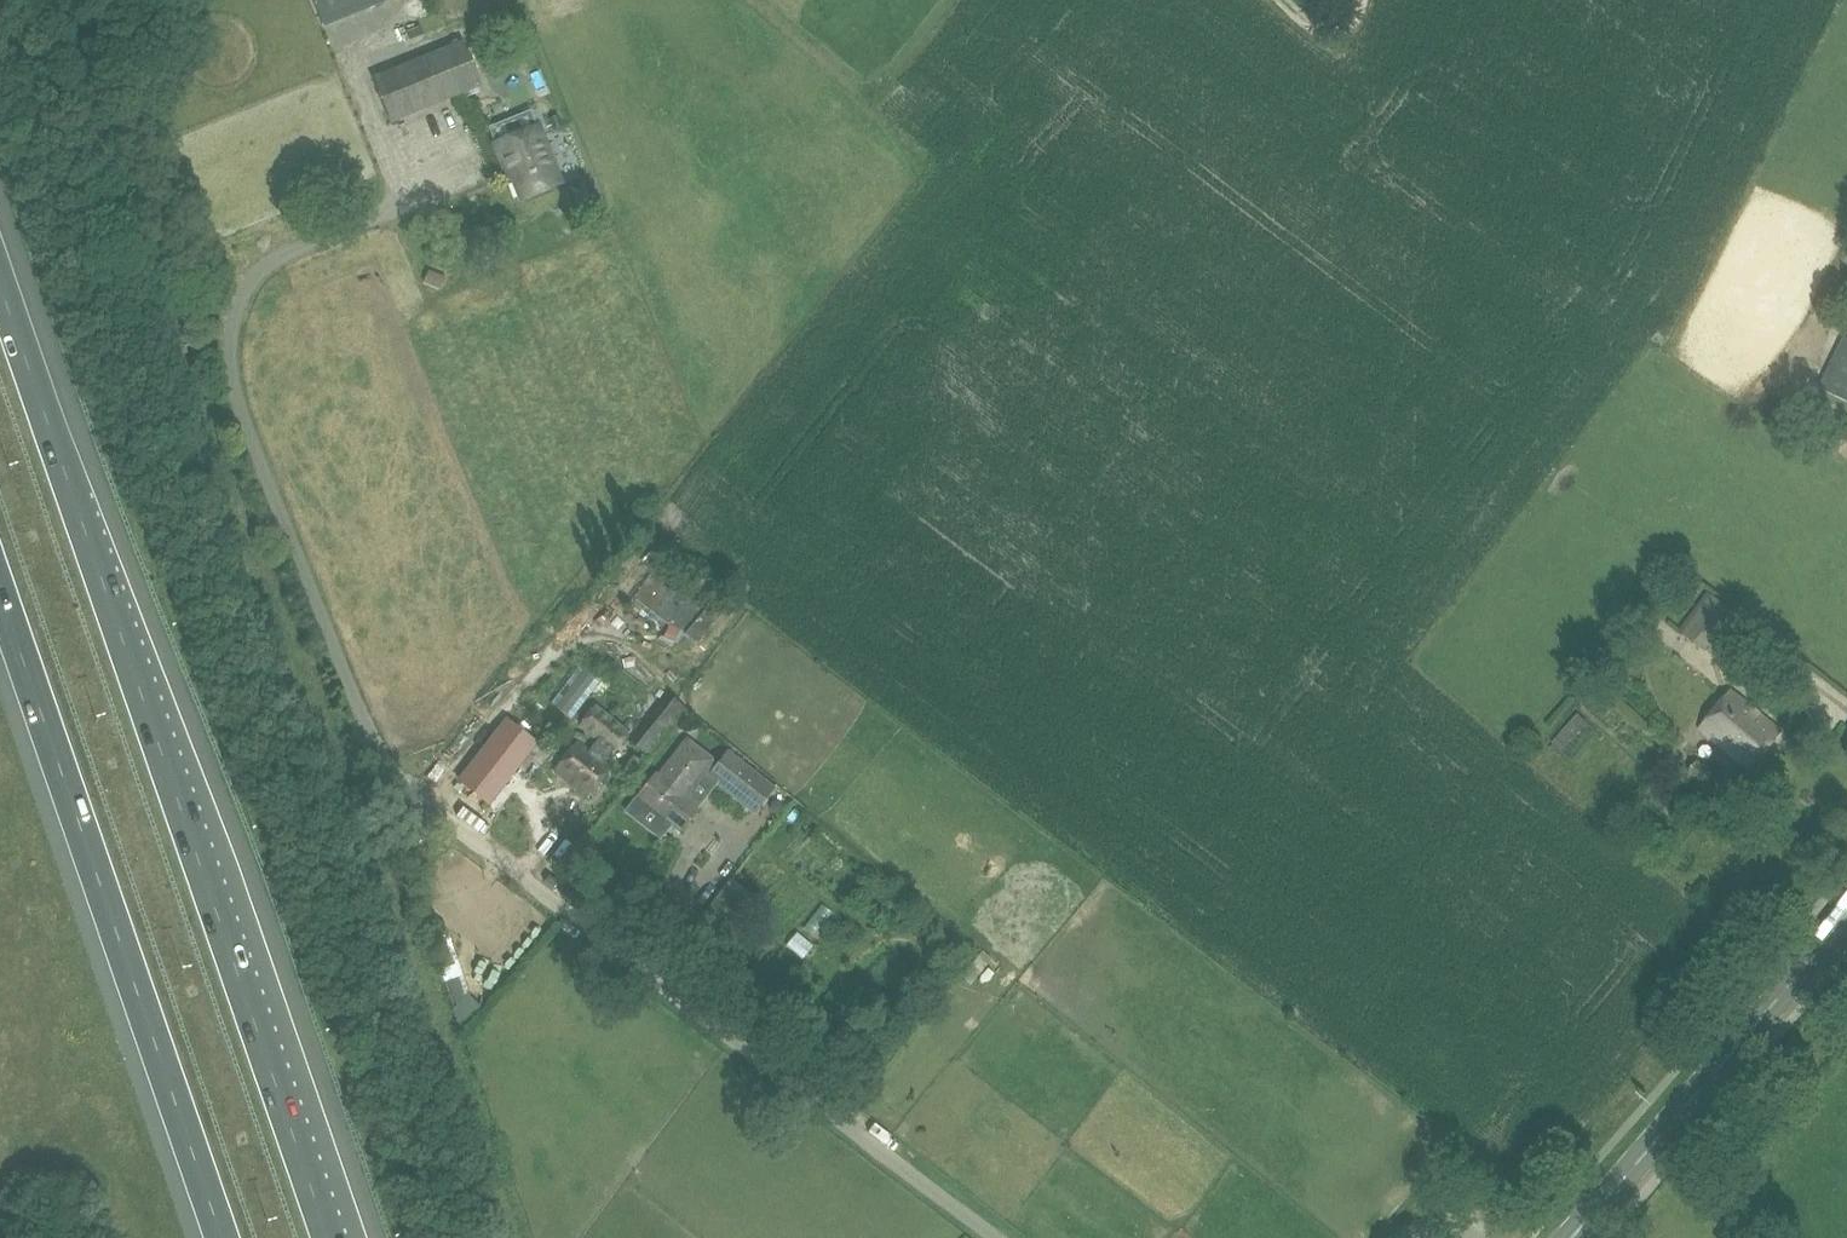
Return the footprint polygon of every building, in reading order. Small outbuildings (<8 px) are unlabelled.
[(390,0),(312,0),(323,27),(390,0)] [(421,26),(406,31),(409,39),(424,34),(421,26)] [(481,85),(462,39),(371,75),(390,122),(481,85)] [(538,124),(536,125),(531,112),(512,120),(517,132),(492,143),(507,182),(512,180),(519,199),(561,182),(538,124)] [(549,118),(553,128),(562,125),(557,114),(549,118)] [(439,288),(444,275),(428,270),(424,282),(439,288)] [(1846,303),(1837,322),(1846,326),(1846,303)] [(1844,335),(1818,388),(1846,402),(1846,337),(1844,335)] [(1803,430),(1812,412),(1803,407),(1793,426),(1803,430)] [(1822,416),(1810,436),(1846,457),(1846,430),(1822,416)] [(633,597),(682,636),(684,633),(696,643),(715,620),(703,611),(707,606),(658,567),(633,597)] [(1671,592),(1685,574),(1679,569),(1664,587),(1671,592)] [(1704,652),(1735,612),(1707,592),(1677,631),(1704,652)] [(571,719),(601,680),(580,664),(550,703),(571,719)] [(1749,768),(1779,730),(1730,690),(1700,728),(1749,768)] [(667,695),(631,741),(651,758),(688,711),(667,695)] [(609,767),(603,762),(611,753),(613,755),(631,731),(594,703),(577,726),(595,741),(588,750),(576,741),(554,769),(587,795),(609,767)] [(1577,714),(1548,747),(1559,757),(1588,723),(1577,714)] [(491,798),(531,748),(502,725),(467,769),(470,782),(491,798)] [(679,830),(716,784),(753,813),(774,786),(726,748),(716,761),(686,737),(673,754),(657,774),(655,772),(636,796),(679,830)] [(629,779),(641,761),(632,755),(620,772),(629,779)] [(1696,760),(1687,771),(1702,784),(1711,772),(1696,760)] [(445,915),(454,964),(469,961),(459,913),(445,915)]
